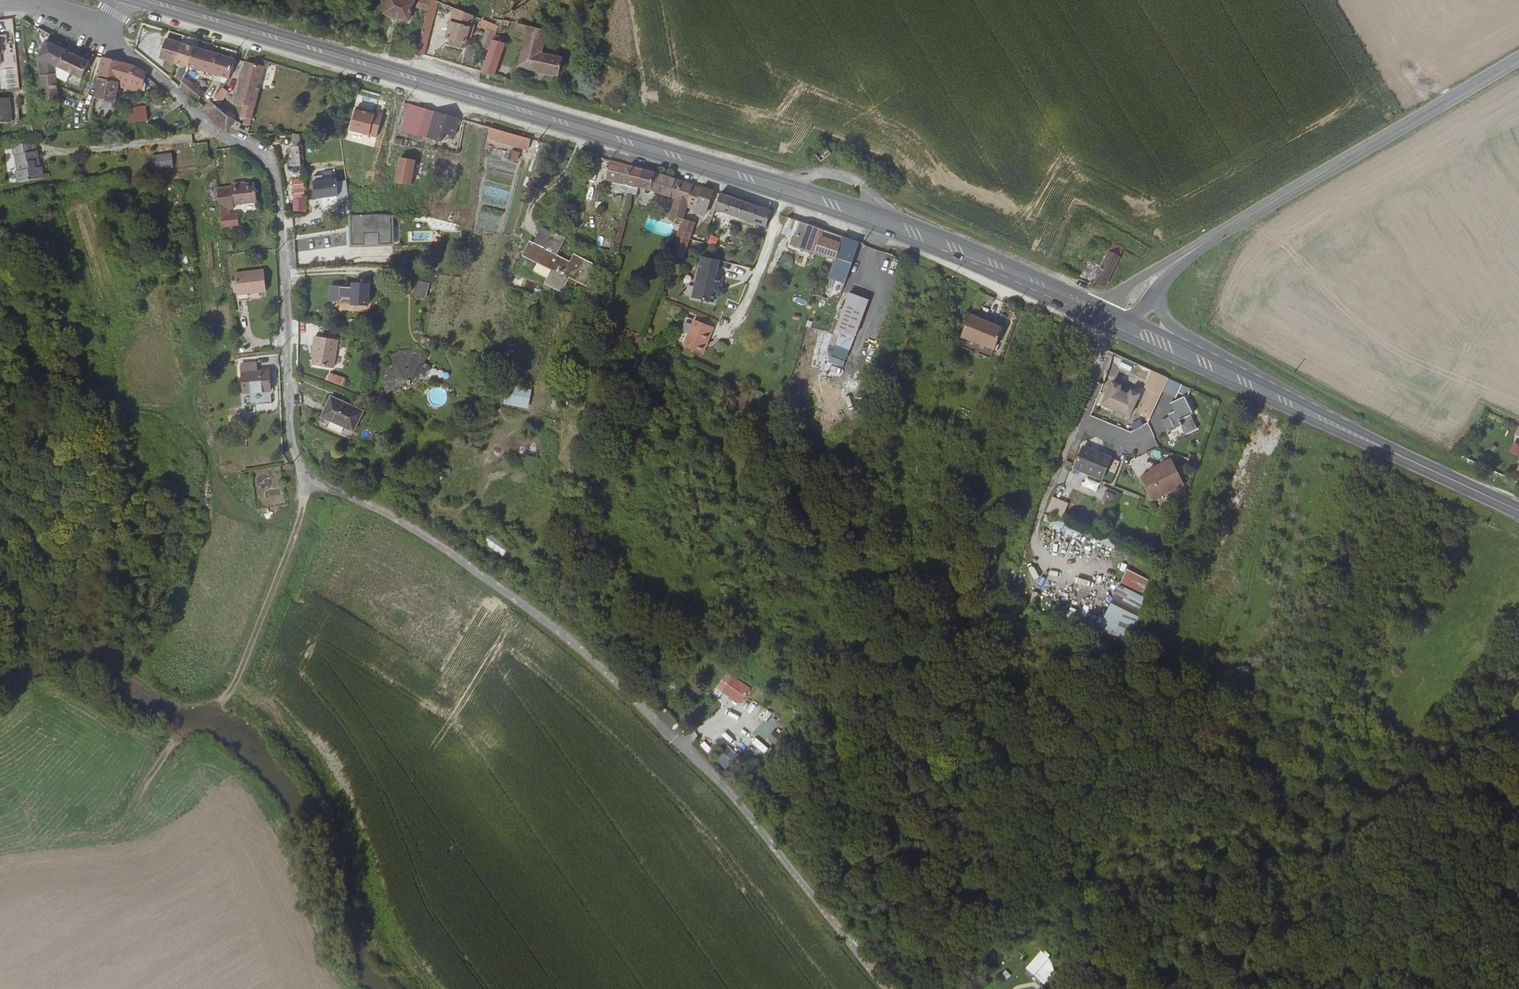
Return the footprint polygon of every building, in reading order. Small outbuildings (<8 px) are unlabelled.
[(408,22),(414,6),(416,0),(389,0),(384,14),(408,22)] [(414,6),(422,9),(424,0),(416,0),(414,6)] [(422,9),(428,11),(431,0),(424,0),(422,9)] [(464,46),(475,13),(455,4),(452,13),(454,14),(446,39),(464,46)] [(423,55),(431,17),(427,16),(417,53),(423,55)] [(498,25),(508,29),(511,20),(505,18),(503,23),(500,22),(498,25)] [(547,41),(550,32),(519,22),(517,28),(530,33),(519,65),(559,77),(564,60),(542,53),(546,44),(548,45),(549,42),(547,41)] [(485,61),(481,72),(494,76),(505,44),(503,43),(505,38),(495,34),(485,61)] [(185,72),(185,71),(193,48),(166,40),(159,59),(182,67),(181,71),(185,72)] [(51,75),(50,65),(57,68),(65,51),(45,41),(36,60),(38,78),(53,76),(53,75),(51,75)] [(191,69),(227,80),(233,61),(193,48),(185,71),(190,73),(191,69)] [(83,80),(91,63),(65,51),(57,68),(83,80)] [(131,84),(142,92),(144,79),(133,69),(102,58),(95,79),(119,90),(124,76),(134,80),(131,84)] [(268,72),(271,64),(255,59),(252,67),(245,65),(232,105),(241,109),(238,119),(242,121),(241,126),(248,129),(263,71),(268,72)] [(184,75),(179,89),(191,97),(196,88),(188,82),(190,77),(184,75)] [(61,114),(57,115),(53,76),(38,78),(42,120),(61,118),(61,114)] [(91,99),(113,108),(116,98),(119,90),(95,79),(91,99)] [(196,88),(191,97),(198,102),(205,94),(196,88)] [(220,90),(213,99),(218,104),(226,93),(220,90)] [(10,124),(7,100),(0,101),(0,125),(10,124)] [(203,108),(225,133),(229,129),(232,132),(238,125),(227,117),(212,101),(210,100),(204,106),(203,108)] [(415,107),(407,132),(426,138),(434,113),(415,107)] [(147,122),(145,108),(126,111),(127,124),(147,122)] [(355,108),(350,131),(378,137),(383,114),(355,108)] [(453,138),(459,120),(434,113),(426,138),(437,141),(440,134),(449,137),(448,140),(451,141),(452,139),(453,138)] [(488,140),(528,152),(531,141),(491,129),(488,140)] [(296,146),(301,145),(299,135),(292,134),(293,143),(296,143),(296,146)] [(41,174),(40,167),(38,167),(35,168),(34,161),(37,161),(35,151),(34,143),(34,142),(11,145),(16,182),(41,178),(41,174)] [(824,148),(820,152),(825,157),(828,153),(824,148)] [(298,149),(290,150),(292,168),(300,167),(298,149)] [(519,156),(512,155),(511,157),(510,162),(517,164),(519,156)] [(184,170),(182,156),(162,159),(164,172),(184,170)] [(399,156),(395,182),(412,185),(416,158),(399,156)] [(619,167),(611,164),(607,176),(606,178),(613,180),(625,183),(635,187),(640,171),(619,167)] [(640,188),(673,199),(678,182),(650,173),(640,171),(635,187),(640,188)] [(313,176),(314,198),(347,197),(347,180),(337,180),(337,176),(313,176)] [(640,188),(635,187),(625,183),(615,180),(612,190),(630,197),(637,196),(640,188)] [(696,205),(686,202),(691,186),(678,182),(673,199),(667,215),(683,221),(685,216),(683,215),(685,210),(693,212),(696,205)] [(234,205),(257,202),(255,183),(231,186),(232,188),(217,190),(219,210),(234,209),(234,205)] [(696,205),(701,189),(691,186),(686,202),(696,205)] [(702,210),(706,211),(712,193),(701,189),(696,205),(693,212),(693,214),(697,215),(698,212),(701,213),(702,210)] [(739,220),(765,230),(772,213),(720,195),(714,212),(728,217),(727,221),(738,224),(739,220)] [(294,208),(305,207),(304,196),(293,197),(294,208)] [(691,218),(693,214),(693,212),(685,210),(683,215),(685,216),(691,218)] [(391,245),(391,216),(351,216),(351,246),(391,245)] [(814,260),(832,266),(843,238),(787,219),(781,235),(791,239),(794,240),(795,236),(808,241),(805,251),(815,255),(814,260)] [(689,237),(693,225),(683,221),(679,234),(689,237)] [(531,249),(541,254),(549,236),(538,231),(531,249)] [(715,247),(720,237),(711,233),(707,243),(715,247)] [(689,237),(679,234),(674,246),(685,250),(689,237)] [(576,261),(572,269),(554,262),(562,241),(549,236),(541,254),(531,249),(530,251),(527,249),(522,259),(525,261),(524,263),(537,268),(538,265),(546,268),(544,272),(552,275),(547,287),(563,293),(565,288),(574,291),(576,284),(590,290),(596,276),(588,272),(590,267),(576,261)] [(789,246),(804,251),(805,251),(808,241),(795,236),(794,240),(791,239),(789,246)] [(849,240),(843,238),(832,266),(832,267),(844,272),(848,265),(851,266),(859,244),(849,240)] [(1115,253),(1118,244),(1109,241),(1106,250),(1105,251),(1094,282),(1104,285),(1116,255),(1115,253)] [(685,250),(674,246),(672,252),(683,256),(685,250)] [(690,296),(711,302),(714,291),(713,291),(715,285),(719,286),(722,276),(714,274),(719,260),(702,255),(690,296)] [(844,272),(837,289),(841,291),(851,266),(848,265),(844,272)] [(844,272),(832,267),(825,285),(837,289),(844,272)] [(428,298),(434,272),(416,268),(410,294),(428,298)] [(237,295),(266,291),(263,269),(234,273),(237,295)] [(434,297),(448,301),(452,287),(438,283),(434,297)] [(835,329),(854,336),(868,300),(849,293),(835,329)] [(997,300),(980,293),(977,300),(994,308),(997,300)] [(962,339),(994,351),(1002,329),(970,317),(962,339)] [(683,346),(702,354),(713,327),(694,319),(683,346)] [(310,366),(331,369),(335,341),(312,337),(311,345),(313,346),(310,366)] [(413,367),(415,357),(417,347),(404,347),(392,352),(383,361),(390,366),(387,375),(389,387),(396,395),(407,377),(410,379),(413,378),(418,369),(413,367)] [(242,393),(269,391),(267,370),(256,370),(255,362),(241,363),(242,393)] [(1149,420),(1168,379),(1152,371),(1143,389),(1147,391),(1136,414),(1149,420)] [(342,386),(345,377),(330,372),(327,381),(342,386)] [(1129,417),(1138,394),(1111,382),(1101,406),(1129,417)] [(528,408),(532,388),(507,383),(503,403),(528,408)] [(355,433),(365,411),(330,395),(320,417),(355,433)] [(1192,414),(1184,396),(1168,403),(1172,411),(1166,414),(1167,417),(1160,421),(1166,434),(1180,428),(1184,436),(1196,430),(1189,415),(1192,414)] [(1509,452),(1518,456),(1518,441),(1514,439),(1509,452)] [(1102,476),(1110,457),(1081,446),(1074,465),(1102,476)] [(1184,487),(1171,460),(1140,476),(1153,502),(1184,487)] [(1097,492),(1100,483),(1086,478),(1083,487),(1097,492)] [(1102,499),(1114,504),(1118,496),(1105,490),(1102,499)] [(1062,519),(1068,503),(1053,497),(1047,513),(1062,519)] [(482,540),(502,556),(509,548),(489,532),(482,540)] [(1153,583),(1126,570),(1098,629),(1129,644),(1149,602),(1145,600),(1153,583)] [(733,676),(722,691),(739,704),(750,689),(733,676)] [(764,709),(758,716),(765,722),(771,714),(764,709)] [(764,737),(768,731),(754,721),(750,727),(764,737)] [(756,737),(739,724),(732,733),(748,746),(756,737)] [(729,766),(732,757),(722,754),(719,762),(729,766)] [(1043,986),(1059,966),(1039,951),(1024,971),(1043,986)] [(999,972),(1008,962),(1004,958),(995,968),(999,972)]
